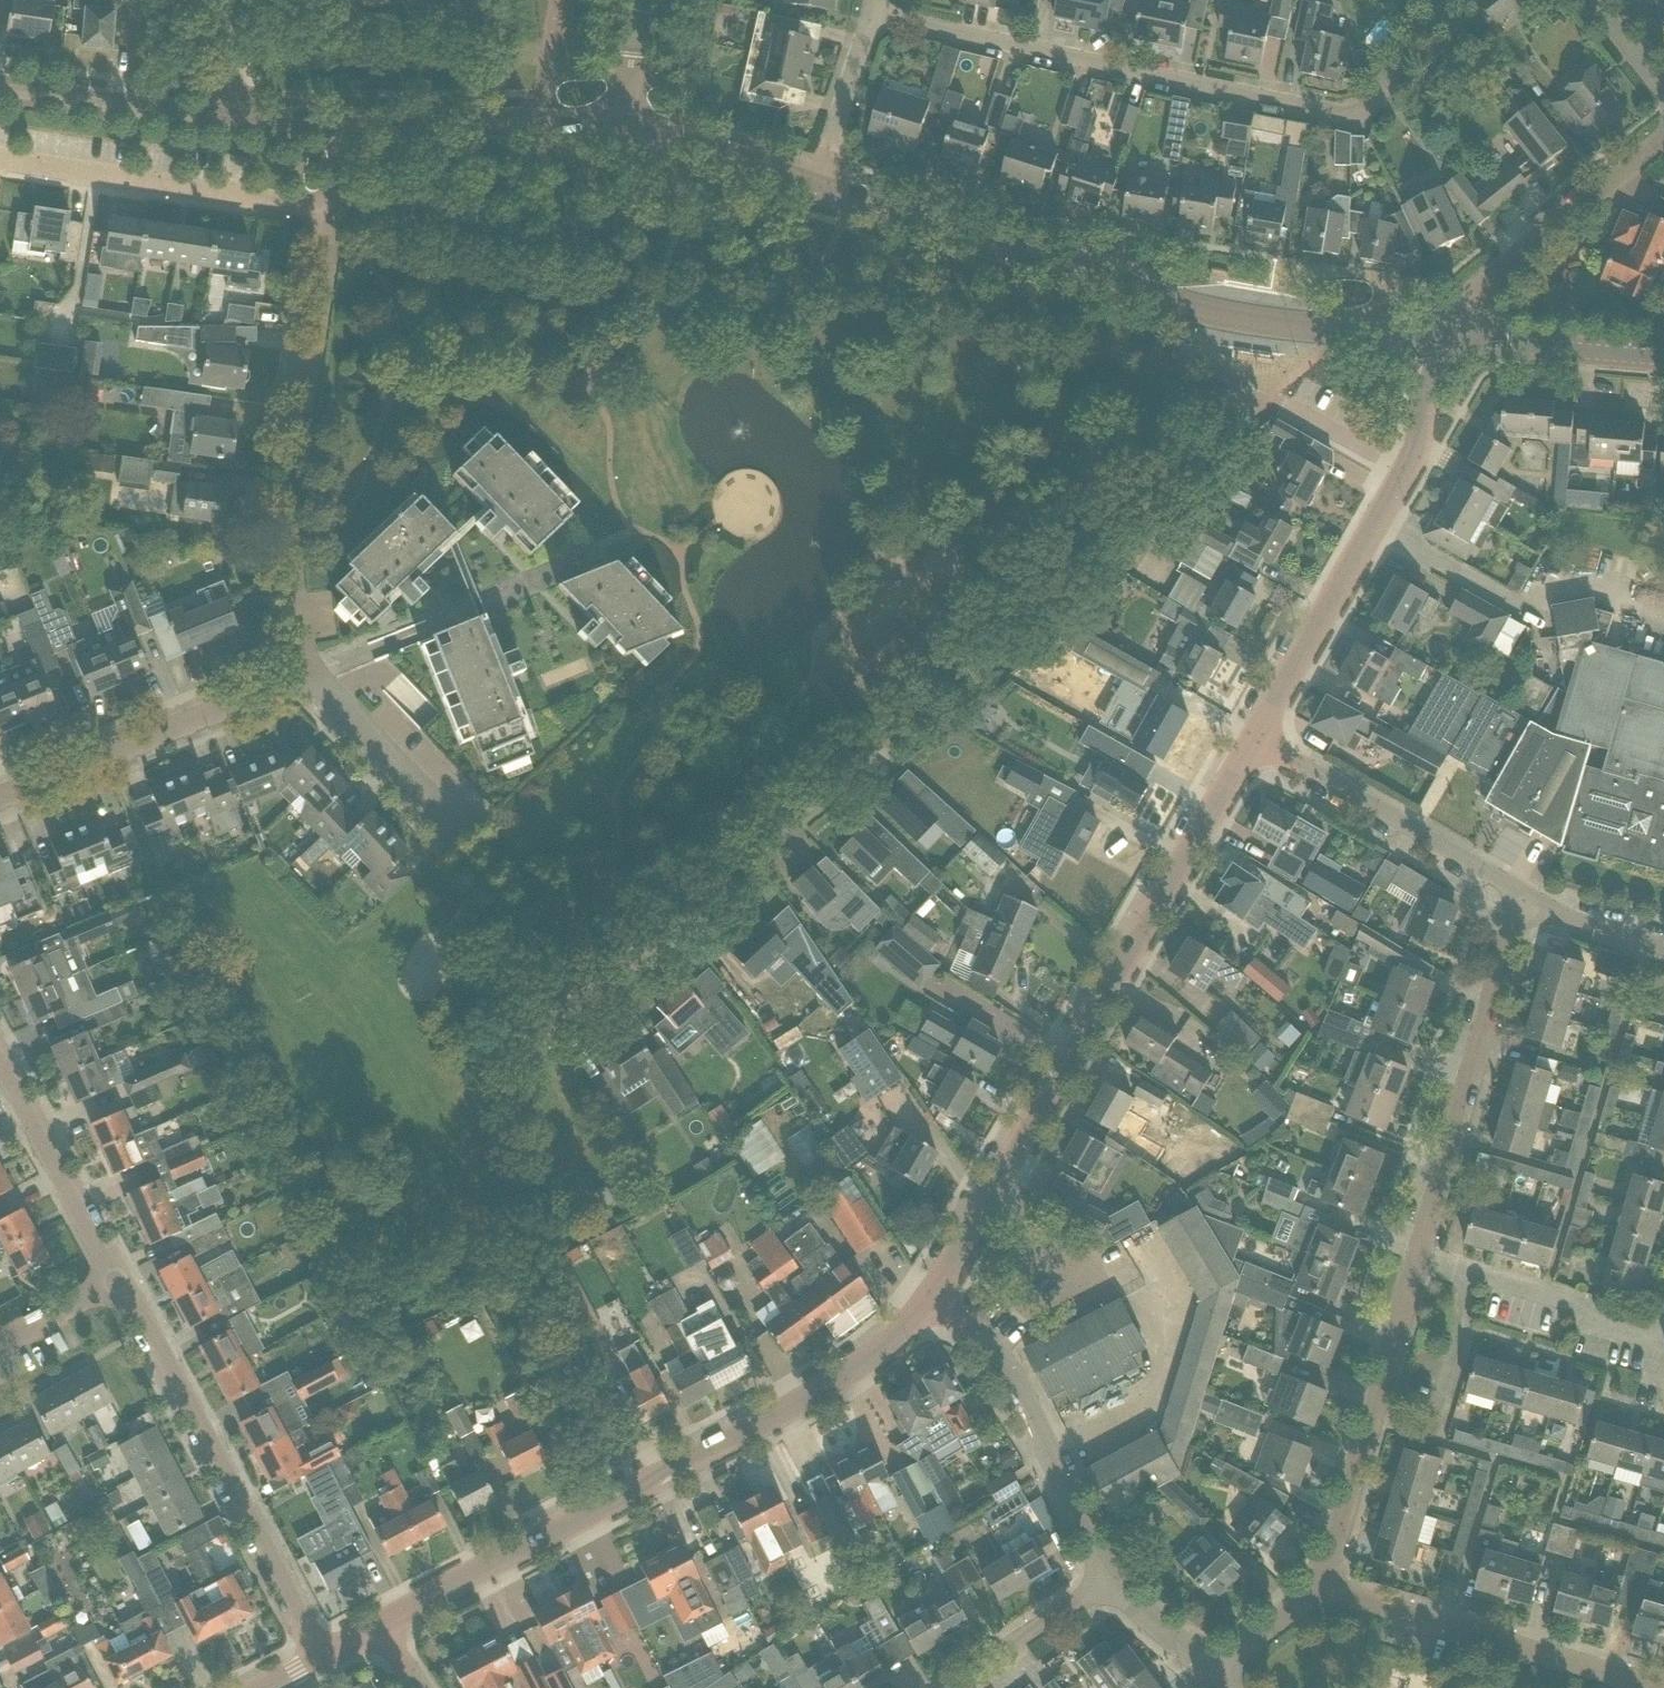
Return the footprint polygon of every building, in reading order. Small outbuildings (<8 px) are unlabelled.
[(46,40),(52,0),(32,0),(32,2),(18,0),(14,0),(11,13),(8,35),(46,40)] [(95,10),(85,10),(84,25),(82,47),(111,49),(114,12),(113,11),(114,0),(96,0),(95,10)] [(832,11),(834,0),(782,0),(781,3),(832,11)] [(966,1),(966,2),(994,8),(996,0),(963,0),(966,1)] [(1105,32),(1111,0),(1059,0),(1055,17),(1086,24),(1085,28),(1105,32)] [(1135,38),(1181,48),(1186,26),(1190,6),(1170,2),(1171,0),(1143,0),(1140,16),(1135,38)] [(1295,0),(1275,0),(1271,17),(1290,21),(1295,0)] [(1491,28),(1526,0),(1480,0),(1473,5),(1491,28)] [(1328,35),(1331,24),(1323,22),(1326,6),(1304,1),(1303,1),(1300,18),(1295,40),(1309,43),(1303,74),(1337,81),(1342,60),(1345,61),(1349,44),(1345,43),(1346,39),(1328,35)] [(716,3),(715,11),(728,13),(729,5),(716,3)] [(1267,37),(1271,17),(1223,7),(1219,26),(1232,29),(1226,58),(1261,65),(1266,43),(1267,37)] [(805,66),(810,39),(795,36),(798,22),(777,17),(764,14),(758,40),(770,43),(767,57),(805,66)] [(799,91),(804,67),(805,66),(767,57),(764,71),(752,68),(746,94),(781,102),(784,88),(799,91)] [(1568,91),(1552,105),(1577,136),(1594,123),(1599,130),(1624,111),(1612,96),(1616,93),(1595,67),(1567,89),(1568,91)] [(881,95),(869,133),(897,141),(895,146),(916,152),(928,111),(941,115),(949,91),(953,76),(936,71),(927,102),(911,97),(909,103),(881,95)] [(1493,174),(1473,190),(1493,215),(1559,163),(1555,158),(1568,148),(1522,89),(1497,110),(1508,124),(1506,126),(1531,158),(1501,183),(1493,174)] [(941,115),(937,128),(950,132),(942,157),(966,164),(965,167),(978,172),(987,142),(990,133),(983,131),(956,123),(965,96),(949,91),(941,115)] [(995,93),(985,125),(1002,130),(1007,115),(1007,114),(1012,98),(995,93)] [(1077,130),(1085,102),(1086,100),(1069,95),(1060,124),(1077,130)] [(1114,129),(1131,135),(1132,130),(1139,109),(1122,104),(1114,129)] [(1222,138),(1250,142),(1252,131),(1254,115),(1227,110),(1222,138)] [(1002,130),(997,145),(997,146),(997,148),(998,149),(999,150),(1000,151),(1009,154),(1001,179),(1041,191),(1046,177),(1051,179),(1058,155),(1018,142),(1020,134),(1025,121),(1007,115),(1002,130)] [(1254,115),(1252,131),(1264,133),(1264,132),(1263,132),(1266,117),(1254,115)] [(1351,164),(1352,136),(1352,134),(1336,131),(1335,166),(1351,166),(1351,164)] [(1164,156),(1163,159),(1181,162),(1181,158),(1182,151),(1184,143),(1184,139),(1167,136),(1164,156)] [(1071,193),(1069,200),(1098,209),(1101,198),(1110,201),(1119,174),(1093,166),(1092,170),(1082,167),(1089,145),(1073,140),(1057,191),(1064,193),(1064,191),(1071,193)] [(1239,204),(1235,226),(1249,229),(1247,240),(1267,243),(1267,246),(1280,248),(1282,238),(1290,239),(1305,150),(1289,147),(1285,169),(1284,178),(1290,179),(1288,189),(1278,187),(1277,196),(1275,206),(1255,203),(1256,193),(1242,190),(1239,204)] [(1125,216),(1162,223),(1165,201),(1169,178),(1132,172),(1128,194),(1125,216)] [(1402,207),(1404,211),(1416,236),(1423,233),(1433,252),(1465,237),(1452,209),(1462,205),(1479,226),(1493,215),(1473,190),(1460,174),(1446,186),(1402,207)] [(1179,226),(1213,231),(1215,216),(1231,218),(1236,186),(1202,180),(1200,191),(1186,189),(1185,192),(1176,190),(1173,208),(1182,210),(1179,226)] [(1350,239),(1350,233),(1350,211),(1351,211),(1351,198),(1339,196),(1328,203),(1327,211),(1310,208),(1302,251),(1323,255),(1324,253),(1339,255),(1342,239),(1350,239)] [(1626,290),(1625,294),(1628,295),(1630,300),(1638,303),(1643,301),(1644,302),(1660,263),(1663,265),(1663,201),(1659,198),(1648,222),(1624,212),(1611,243),(1618,246),(1603,281),(1626,290)] [(77,262),(83,224),(69,222),(70,214),(52,211),(34,208),(33,216),(17,214),(15,227),(17,227),(13,253),(45,258),(46,251),(60,253),(60,259),(77,262)] [(1350,211),(1350,233),(1361,235),(1360,241),(1364,241),(1361,259),(1391,264),(1393,254),(1403,256),(1404,258),(1422,249),(1416,236),(1404,211),(1388,218),(1387,223),(1364,219),(1365,213),(1351,211),(1350,211)] [(116,252),(141,255),(146,225),(111,220),(106,248),(103,247),(100,265),(113,267),(116,252)] [(141,255),(176,261),(180,231),(146,225),(141,255)] [(210,266),(211,266),(215,236),(180,231),(176,261),(210,266)] [(245,271),(250,242),(215,236),(211,266),(210,266),(208,275),(227,278),(226,287),(257,291),(260,273),(245,271)] [(85,286),(83,300),(96,302),(99,289),(85,286)] [(131,315),(146,317),(152,301),(134,298),(131,315)] [(35,301),(33,320),(41,321),(57,305),(35,301)] [(168,304),(166,322),(182,321),(184,306),(168,304)] [(241,307),(229,305),(226,321),(252,325),(255,309),(241,307)] [(202,387),(225,390),(225,386),(242,389),(243,382),(247,381),(249,377),(249,373),(245,369),(248,353),(231,351),(232,344),(235,344),(235,328),(138,327),(136,341),(192,349),(207,353),(202,387)] [(47,369),(51,345),(38,343),(35,367),(47,369)] [(59,371),(62,346),(51,345),(47,369),(59,371)] [(72,373),(76,348),(62,346),(59,371),(72,373)] [(98,376),(100,360),(83,358),(81,373),(98,376)] [(62,396),(90,400),(94,378),(66,374),(62,396)] [(207,420),(210,397),(144,387),(141,405),(174,410),(170,435),(177,436),(175,451),(190,453),(231,460),(237,424),(207,420)] [(1502,430),(1527,432),(1530,402),(1504,399),(1504,404),(1502,427),(1502,430)] [(1527,432),(1551,435),(1552,435),(1554,412),(1555,404),(1530,402),(1527,432)] [(1495,440),(1502,427),(1504,404),(1498,404),(1496,416),(1486,435),(1495,440)] [(1552,435),(1551,435),(1550,443),(1560,444),(1554,510),(1552,516),(1561,520),(1566,511),(1570,467),(1572,435),(1574,414),(1554,412),(1552,435)] [(1577,435),(1572,435),(1570,467),(1590,469),(1591,459),(1617,462),(1620,423),(1607,422),(1608,417),(1579,415),(1577,435)] [(1630,424),(1620,423),(1617,462),(1641,464),(1640,470),(1655,471),(1658,437),(1644,436),(1645,420),(1631,419),(1630,424)] [(1281,494),(1275,504),(1290,513),(1296,502),(1306,508),(1308,506),(1310,507),(1313,502),(1311,500),(1326,474),(1303,461),(1315,440),(1279,420),(1271,433),(1284,440),(1279,448),(1288,453),(1277,472),(1289,479),(1280,493),(1281,494)] [(1495,440),(1486,435),(1484,435),(1469,461),(1496,477),(1511,449),(1495,440)] [(452,476),(469,494),(475,489),(517,533),(511,538),(528,557),(571,516),(495,436),(452,476)] [(93,454),(91,469),(111,473),(114,458),(93,454)] [(1118,456),(1107,465),(1116,475),(1127,466),(1118,456)] [(153,481),(176,484),(179,466),(121,459),(117,485),(119,485),(119,483),(149,481),(149,478),(153,479),(153,481)] [(1454,493),(1448,503),(1483,522),(1496,501),(1507,507),(1518,488),(1501,479),(1498,484),(1464,465),(1449,490),(1454,493)] [(5,475),(4,485),(19,488),(20,478),(5,475)] [(183,518),(222,523),(227,490),(188,485),(186,497),(173,496),(170,515),(183,517),(183,518)] [(2,489),(0,497),(13,499),(15,491),(2,489)] [(1592,494),(1591,510),(1607,512),(1609,495),(1592,494)] [(384,601),(455,534),(420,497),(347,566),(351,571),(334,588),(370,626),(389,607),(384,601)] [(1483,522),(1448,503),(1443,512),(1438,510),(1424,536),(1467,560),(1475,546),(1481,549),(1494,528),(1483,522)] [(1287,543),(1293,531),(1294,530),(1284,524),(1290,513),(1275,504),(1269,516),(1268,515),(1260,529),(1248,523),(1238,541),(1233,538),(1232,540),(1203,523),(1188,514),(1180,530),(1194,538),(1193,540),(1224,559),(1226,556),(1256,573),(1257,572),(1255,571),(1263,557),(1275,564),(1287,543)] [(482,531),(491,540),(503,529),(487,513),(474,525),(481,532),(482,531)] [(1224,559),(1193,540),(1181,563),(1212,581),(1224,559)] [(1507,587),(1519,594),(1533,570),(1518,562),(1514,569),(1517,570),(1507,587)] [(613,645),(623,656),(682,633),(615,563),(556,586),(583,614),(589,609),(619,640),(613,645)] [(1225,586),(1210,614),(1237,630),(1256,597),(1250,594),(1258,580),(1231,565),(1221,584),(1225,586)] [(1427,597),(1428,596),(1397,578),(1375,617),(1406,635),(1419,612),(1430,618),(1439,604),(1427,597)] [(399,596),(410,607),(427,591),(416,580),(399,596)] [(114,628),(99,634),(119,681),(131,676),(132,680),(148,673),(139,652),(144,650),(139,636),(151,631),(147,618),(132,581),(109,590),(117,610),(112,622),(114,628)] [(181,650),(237,628),(226,602),(231,600),(230,599),(223,581),(196,592),(203,610),(184,618),(180,610),(168,615),(167,611),(149,618),(157,641),(166,662),(183,655),(181,650)] [(36,583),(27,587),(30,596),(40,592),(36,583)] [(30,596),(35,608),(38,617),(53,611),(44,590),(40,592),(30,596)] [(1473,640),(1489,650),(1508,617),(1463,592),(1452,612),(1480,628),(1473,640)] [(1562,847),(1564,847),(1563,853),(1597,863),(1600,851),(1632,860),(1630,867),(1642,870),(1644,863),(1663,869),(1663,664),(1603,646),(1605,639),(1607,640),(1614,615),(1596,609),(1594,601),(1553,608),(1563,659),(1577,661),(1556,735),(1590,753),(1562,847)] [(27,663),(7,671),(26,718),(38,713),(40,717),(56,710),(47,690),(47,688),(52,686),(41,660),(53,655),(38,617),(35,608),(21,614),(39,657),(27,663)] [(1177,622),(1204,638),(1212,625),(1184,609),(1177,622)] [(1093,612),(1085,626),(1101,635),(1109,621),(1093,612)] [(431,637),(432,639),(486,773),(533,754),(478,618),(431,637)] [(577,633),(593,650),(606,638),(590,622),(577,633)] [(1083,633),(1071,653),(1133,689),(1125,702),(1132,706),(1128,712),(1116,732),(1135,743),(1164,760),(1189,716),(1159,699),(1150,694),(1162,674),(1084,632),(1084,633),(1083,633)] [(77,643),(65,648),(66,650),(73,668),(78,667),(82,676),(90,697),(120,685),(118,681),(119,681),(99,634),(98,634),(99,634),(77,643)] [(1161,662),(1186,676),(1205,687),(1223,656),(1195,641),(1188,654),(1170,645),(1161,662)] [(1402,689),(1397,686),(1404,673),(1419,681),(1428,666),(1397,648),(1389,662),(1359,645),(1340,678),(1392,707),(1402,689)] [(501,656),(506,669),(509,678),(524,672),(515,651),(501,656)] [(1517,670),(1508,686),(1520,692),(1529,677),(1517,670)] [(7,671),(0,673),(0,733),(27,722),(26,718),(7,671)] [(1448,756),(1497,783),(1498,784),(1534,723),(1483,695),(1483,696),(1444,674),(1409,735),(1409,736),(1418,740),(1448,756)] [(1513,704),(1536,717),(1553,688),(1530,674),(1529,677),(1520,692),(1513,704)] [(987,697),(959,721),(975,731),(998,710),(987,697)] [(1329,698),(1314,726),(1346,744),(1345,746),(1355,752),(1363,737),(1384,748),(1392,733),(1348,709),(1329,698)] [(1562,848),(1562,847),(1590,753),(1556,735),(1534,723),(1498,784),(1497,783),(1486,803),(1487,803),(1484,807),(1494,813),(1491,818),(1500,823),(1503,818),(1520,829),(1520,830),(1530,836),(1533,831),(1562,848)] [(1145,784),(1156,764),(1089,726),(1080,744),(1108,759),(1089,794),(1107,804),(1112,796),(1136,809),(1149,787),(1145,784)] [(1418,740),(1406,761),(1437,777),(1448,756),(1418,740)] [(298,794),(327,767),(309,748),(297,759),(287,747),(229,771),(232,779),(237,791),(238,793),(243,804),(276,790),(279,793),(289,784),(298,794)] [(1005,783),(1032,797),(1043,777),(1015,763),(1005,783)] [(299,815),(320,837),(347,812),(335,799),(347,788),(327,767),(298,794),(308,806),(299,815)] [(186,772),(173,777),(190,818),(207,812),(216,834),(242,824),(231,796),(225,782),(223,779),(205,786),(199,771),(188,775),(186,772)] [(190,818),(173,777),(160,783),(161,786),(150,791),(157,806),(138,813),(160,868),(164,866),(167,864),(170,861),(172,857),(174,854),(175,851),(175,847),(175,843),(174,841),(173,838),(181,834),(177,824),(190,818)] [(232,779),(225,782),(231,796),(238,793),(237,791),(232,779)] [(901,787),(882,808),(915,840),(932,823),(959,848),(974,831),(925,787),(914,799),(901,787)] [(1047,799),(1019,850),(1039,860),(1035,867),(1049,882),(1064,854),(1076,861),(1097,821),(1078,811),(1068,805),(1065,809),(1047,799)] [(1280,849),(1309,866),(1326,835),(1299,820),(1270,803),(1262,817),(1259,815),(1253,826),(1256,828),(1253,832),(1281,848),(1280,849)] [(360,860),(389,833),(392,830),(381,818),(379,821),(370,812),(359,824),(347,812),(320,837),(339,857),(349,848),(360,860)] [(86,822),(73,828),(89,869),(104,863),(108,874),(131,864),(127,852),(118,831),(105,837),(98,821),(87,826),(86,822)] [(89,869),(73,828),(59,833),(61,837),(50,841),(56,857),(42,862),(55,895),(80,885),(76,874),(89,869)] [(929,872),(885,830),(874,841),(861,828),(840,851),(842,854),(840,856),(850,865),(852,863),(866,877),(880,863),(884,867),(887,863),(914,889),(915,888),(927,875),(929,872)] [(963,848),(961,851),(989,876),(989,875),(1003,860),(1005,858),(977,832),(963,848)] [(389,833),(360,860),(370,871),(360,879),(381,902),(409,876),(397,864),(408,853),(389,833)] [(1370,846),(1364,855),(1366,865),(1375,870),(1384,855),(1370,846)] [(8,898),(17,921),(33,914),(42,911),(31,882),(19,887),(7,858),(0,861),(0,901),(8,898)] [(1304,884),(1352,913),(1366,888),(1318,860),(1304,884)] [(1223,881),(1227,884),(1256,903),(1263,893),(1267,886),(1234,864),(1223,881)] [(1400,867),(1391,883),(1421,901),(1415,916),(1410,915),(1401,930),(1400,931),(1417,937),(1443,948),(1447,939),(1450,941),(1455,928),(1452,927),(1456,915),(1453,914),(1456,907),(1442,902),(1447,891),(1443,889),(1402,864),(1400,867)] [(800,900),(811,914),(814,912),(823,921),(836,911),(857,933),(880,911),(840,871),(829,881),(824,876),(820,880),(811,869),(804,874),(802,871),(791,880),(793,883),(791,884),(803,898),(800,900)] [(1306,949),(1319,930),(1280,904),(1263,893),(1256,903),(1227,884),(1215,902),(1259,931),(1265,922),(1306,949)] [(961,926),(968,929),(986,936),(986,935),(994,939),(996,935),(1021,945),(1036,910),(1004,895),(992,921),(968,910),(961,926)] [(928,900),(916,913),(922,918),(934,905),(928,900)] [(112,927),(139,915),(133,902),(107,913),(112,927)] [(886,914),(897,925),(908,914),(897,904),(886,914)] [(1359,904),(1351,917),(1361,923),(1361,924),(1363,925),(1371,912),(1359,904)] [(1338,910),(1330,923),(1352,936),(1361,923),(1351,917),(1338,910)] [(59,934),(66,950),(113,929),(112,927),(107,913),(106,913),(59,934)] [(900,931),(928,951),(939,936),(912,915),(900,931)] [(741,935),(727,948),(753,978),(779,954),(836,1017),(852,1003),(799,924),(779,943),(762,924),(746,940),(741,935)] [(1400,963),(1386,1000),(1422,1014),(1433,984),(1422,980),(1428,963),(1414,955),(1365,925),(1358,937),(1400,963)] [(897,959),(892,964),(919,986),(938,965),(894,927),(879,943),(897,959)] [(986,936),(968,929),(959,950),(976,957),(971,971),(1003,986),(1021,945),(996,935),(994,939),(986,935),(986,936)] [(1245,975),(1224,961),(1210,952),(1191,940),(1189,942),(1186,940),(1177,953),(1181,956),(1172,970),(1191,982),(1205,991),(1215,975),(1236,988),(1245,975)] [(875,949),(892,964),(897,959),(879,943),(875,949)] [(1338,979),(1351,952),(1338,946),(1325,973),(1338,979)] [(10,970),(22,997),(67,978),(71,976),(59,949),(43,956),(43,955),(10,970)] [(828,960),(839,968),(847,959),(837,950),(828,960)] [(1601,952),(1596,972),(1607,975),(1613,956),(1601,952)] [(1550,955),(1542,982),(1578,993),(1586,965),(1550,955)] [(165,964),(151,970),(157,985),(171,978),(165,964)] [(1262,988),(1279,1002),(1291,989),(1274,974),(1262,988)] [(1622,976),(1615,1003),(1625,1006),(1633,979),(1622,976)] [(79,1021),(93,1015),(121,1003),(114,988),(79,1004),(67,978),(22,997),(34,1025),(73,1008),(79,1021)] [(130,982),(114,988),(121,1003),(136,996),(130,982)] [(1542,982),(1534,1010),(1570,1020),(1578,993),(1542,982)] [(683,984),(656,1008),(665,1018),(654,1027),(676,1053),(711,1022),(732,1045),(746,1033),(712,994),(700,1005),(683,984)] [(1422,1014),(1386,1000),(1375,996),(1364,1025),(1410,1043),(1422,1014)] [(121,1003),(93,1015),(99,1028),(126,1016),(121,1003)] [(1610,1020),(1606,1031),(1617,1035),(1620,1023),(1625,1006),(1615,1003),(1610,1020)] [(1570,1020),(1534,1010),(1526,1037),(1562,1048),(1570,1020)] [(1329,1011),(1324,1024),(1349,1034),(1355,1020),(1329,1011)] [(952,1049),(951,1051),(985,1071),(1000,1046),(985,1037),(988,1031),(969,1021),(962,1032),(929,1012),(919,1030),(952,1049)] [(1218,1029),(1245,1055),(1260,1039),(1233,1013),(1218,1029)] [(1212,1075),(1201,1069),(1171,1049),(1179,1036),(1145,1014),(1126,1044),(1157,1065),(1151,1075),(1148,1073),(1148,1074),(1183,1097),(1184,1096),(1181,1094),(1184,1089),(1198,1098),(1192,1106),(1208,1116),(1217,1102),(1201,1092),(1212,1075)] [(1349,1034),(1324,1024),(1319,1037),(1345,1047),(1349,1034)] [(860,1075),(875,1097),(901,1079),(867,1030),(838,1050),(857,1077),(860,1075)] [(597,1059),(619,1093),(638,1080),(646,1075),(647,1076),(673,1116),(696,1101),(674,1067),(661,1049),(649,1057),(632,1031),(618,1040),(621,1044),(597,1059)] [(1617,1035),(1606,1031),(1598,1058),(1609,1061),(1617,1035)] [(52,1048),(64,1076),(97,1061),(85,1034),(52,1048)] [(1626,1034),(1621,1051),(1631,1054),(1636,1036),(1626,1034)] [(905,1050),(927,1063),(935,1051),(912,1037),(905,1050)] [(1247,1057),(1262,1072),(1276,1057),(1261,1042),(1247,1057)] [(1361,1085),(1361,1086),(1397,1100),(1408,1070),(1372,1056),(1372,1058),(1356,1051),(1345,1079),(1361,1085)] [(1631,1054),(1621,1051),(1616,1068),(1626,1071),(1631,1054)] [(124,1082),(129,1096),(157,1084),(173,1077),(192,1070),(185,1052),(122,1079),(112,1055),(97,1061),(64,1076),(76,1103),(109,1089),(124,1082)] [(1658,1062),(1655,1072),(1663,1075),(1663,1064),(1658,1062)] [(1518,1064),(1510,1092),(1546,1102),(1554,1075),(1518,1064)] [(939,1090),(930,1104),(938,1107),(958,1119),(976,1088),(949,1072),(947,1075),(932,1065),(923,1080),(939,1090)] [(157,1084),(129,1096),(135,1111),(164,1098),(163,1097),(178,1091),(173,1077),(157,1084)] [(1135,1095),(1160,1110),(1168,1096),(1144,1082),(1135,1095)] [(1251,1096),(1274,1121),(1290,1107),(1266,1082),(1251,1096)] [(1089,1116),(1116,1132),(1119,1127),(1139,1138),(1147,1122),(1128,1111),(1134,1100),(1107,1084),(1089,1116)] [(1590,1085),(1581,1114),(1593,1117),(1601,1089),(1590,1085)] [(1397,1100),(1361,1086),(1349,1115),(1385,1129),(1397,1100)] [(1611,1087),(1605,1105),(1615,1108),(1620,1090),(1611,1087)] [(1284,1095),(1292,1104),(1296,1094),(1291,1089),(1284,1095)] [(1510,1092),(1502,1119),(1538,1130),(1546,1102),(1510,1092)] [(1293,1104),(1292,1105),(1330,1121),(1335,1108),(1297,1093),(1297,1094),(1296,1094),(1292,1104),(1293,1104)] [(1330,1121),(1292,1105),(1288,1119),(1325,1134),(1330,1121)] [(1615,1108),(1605,1105),(1601,1121),(1611,1124),(1615,1108)] [(718,1109),(706,1116),(721,1138),(732,1131),(718,1109)] [(1577,1130),(1574,1140),(1585,1143),(1593,1117),(1581,1114),(1564,1109),(1560,1126),(1577,1130)] [(90,1125),(101,1149),(132,1136),(121,1112),(90,1125)] [(1538,1130),(1502,1119),(1494,1147),(1530,1157),(1538,1130)] [(1659,1120),(1651,1147),(1663,1151),(1663,1121),(1659,1120)] [(733,1140),(755,1175),(786,1157),(763,1121),(733,1140)] [(804,1166),(824,1151),(805,1124),(785,1139),(804,1166)] [(862,1161),(868,1155),(846,1126),(826,1141),(848,1171),(860,1162),(862,1161)] [(862,1161),(860,1162),(887,1178),(891,1171),(917,1186),(937,1153),(893,1126),(874,1159),(869,1155),(868,1155),(862,1161)] [(1257,1126),(1241,1136),(1248,1147),(1264,1137),(1257,1126)] [(132,1136),(101,1149),(113,1176),(156,1157),(149,1142),(159,1138),(154,1127),(132,1136)] [(1063,1161),(1089,1175),(1084,1185),(1101,1194),(1113,1171),(1123,1155),(1080,1131),(1063,1161)] [(1594,1147),(1625,1156),(1628,1142),(1598,1133),(1594,1147)] [(1585,1143),(1574,1140),(1566,1168),(1577,1172),(1585,1143)] [(1348,1142),(1337,1172),(1372,1185),(1383,1156),(1348,1142)] [(162,1155),(166,1165),(194,1153),(193,1152),(190,1143),(162,1155)] [(134,1209),(138,1218),(179,1201),(195,1194),(207,1189),(202,1177),(177,1189),(173,1180),(206,1165),(200,1150),(193,1152),(194,1153),(166,1165),(170,1176),(157,1182),(157,1181),(148,1185),(127,1194),(128,1196),(124,1198),(125,1203),(127,1207),(129,1211),(134,1209)] [(818,1197),(857,1254),(886,1234),(848,1177),(830,1151),(801,1170),(818,1197)] [(1489,1166),(1516,1174),(1519,1164),(1492,1156),(1489,1166)] [(707,1159),(694,1167),(700,1179),(714,1171),(707,1159)] [(1516,1174),(1543,1182),(1546,1172),(1519,1164),(1516,1174)] [(1372,1185),(1337,1172),(1326,1168),(1320,1183),(1312,1180),(1307,1193),(1325,1200),(1325,1201),(1360,1215),(1372,1185)] [(11,1190),(0,1170),(0,1196),(11,1190)] [(1546,1172),(1543,1182),(1571,1190),(1574,1180),(1546,1172)] [(1586,1172),(1581,1190),(1591,1193),(1596,1175),(1586,1172)] [(1628,1203),(1662,1213),(1663,1207),(1663,1185),(1636,1176),(1628,1203)] [(1270,1178),(1266,1192),(1294,1203),(1294,1202),(1299,1189),(1270,1178)] [(605,1185),(595,1191),(604,1207),(606,1210),(616,1205),(614,1201),(605,1185)] [(752,1187),(744,1193),(752,1203),(759,1198),(752,1187)] [(1591,1193),(1581,1190),(1576,1207),(1586,1210),(1591,1193)] [(1208,1191),(1193,1199),(1198,1208),(1203,1216),(1214,1202),(1208,1191)] [(1266,1192),(1262,1205),(1300,1219),(1293,1237),(1289,1248),(1294,1251),(1346,1271),(1350,1262),(1358,1242),(1337,1233),(1323,1228),(1322,1230),(1317,1228),(1318,1225),(1309,1222),(1314,1210),(1294,1202),(1294,1203),(1266,1192)] [(179,1201),(138,1218),(143,1230),(140,1232),(141,1236),(143,1240),(145,1244),(148,1242),(150,1245),(180,1232),(179,1230),(191,1225),(187,1216),(196,1212),(195,1208),(200,1206),(195,1194),(179,1201)] [(1069,1194),(1060,1212),(1102,1235),(1116,1243),(1150,1223),(1139,1203),(1112,1218),(1089,1205),(1069,1194)] [(1628,1203),(1620,1230),(1654,1240),(1662,1213),(1628,1203)] [(1159,1488),(1173,1480),(1182,1475),(1181,1474),(1201,1409),(1206,1393),(1232,1304),(1236,1292),(1240,1278),(1234,1267),(1203,1216),(1198,1208),(1160,1231),(1202,1300),(1162,1430),(1159,1431),(1087,1470),(1111,1514),(1159,1488)] [(1466,1244),(1493,1252),(1504,1216),(1476,1208),(1466,1244)] [(34,1234),(21,1209),(0,1221),(0,1253),(5,1250),(34,1234)] [(184,1229),(189,1242),(223,1226),(218,1214),(184,1229)] [(1246,1233),(1203,1216),(1234,1267),(1246,1233)] [(1493,1252),(1521,1260),(1531,1224),(1504,1216),(1493,1252)] [(802,1298),(793,1304),(791,1305),(811,1333),(837,1313),(838,1314),(868,1292),(847,1264),(844,1267),(827,1244),(825,1246),(808,1224),(783,1243),(804,1271),(789,1281),(802,1298)] [(1531,1224),(1521,1260),(1549,1268),(1559,1232),(1531,1224)] [(223,1226),(189,1242),(196,1256),(230,1242),(223,1226)] [(1571,1226),(1565,1243),(1575,1246),(1580,1228),(1571,1226)] [(749,1244),(758,1256),(759,1256),(777,1281),(796,1267),(768,1230),(749,1244)] [(1620,1230),(1612,1257),(1646,1267),(1654,1240),(1620,1230)] [(687,1231),(672,1239),(681,1254),(689,1268),(704,1260),(695,1246),(687,1231)] [(698,1245),(711,1269),(733,1257),(719,1233),(698,1245)] [(47,1259),(34,1234),(5,1250),(18,1274),(47,1259)] [(306,1239),(287,1247),(293,1261),(312,1252),(306,1239)] [(1575,1246),(1565,1243),(1560,1260),(1571,1263),(1575,1246)] [(169,1290),(174,1299),(191,1290),(219,1275),(219,1276),(239,1266),(240,1266),(233,1251),(195,1270),(188,1256),(180,1262),(160,1272),(162,1276),(158,1278),(165,1292),(169,1290)] [(1294,1251),(1291,1262),(1295,1272),(1304,1276),(1300,1287),(1335,1300),(1346,1271),(1294,1251)] [(540,1268),(582,1347),(603,1335),(562,1256),(540,1268)] [(759,1256),(758,1256),(745,1266),(752,1275),(752,1276),(764,1292),(764,1291),(771,1300),(780,1313),(764,1325),(784,1353),(811,1333),(791,1305),(793,1304),(776,1282),(777,1281),(759,1256)] [(1646,1267),(1612,1257),(1604,1284),(1638,1294),(1646,1267)] [(1246,1263),(1240,1278),(1267,1288),(1273,1274),(1246,1263)] [(191,1290),(174,1299),(180,1311),(177,1313),(183,1324),(187,1322),(189,1327),(218,1312),(223,1323),(253,1307),(247,1295),(229,1305),(231,1300),(226,1290),(247,1279),(241,1265),(240,1266),(239,1266),(219,1276),(219,1275),(191,1290)] [(722,1272),(717,1278),(717,1286),(724,1291),(732,1291),(737,1284),(736,1276),(730,1271),(722,1272)] [(324,1275),(300,1286),(306,1299),(329,1287),(324,1275)] [(1236,1292),(1232,1304),(1246,1309),(1250,1298),(1277,1308),(1283,1311),(1284,1309),(1289,1296),(1267,1288),(1240,1278),(1236,1292)] [(673,1288),(660,1295),(684,1339),(697,1363),(713,1392),(752,1371),(741,1351),(737,1342),(732,1345),(719,1319),(718,1319),(702,1329),(694,1313),(689,1316),(673,1288)] [(660,1295),(648,1302),(665,1329),(673,1344),(679,1356),(677,1358),(683,1371),(669,1378),(674,1387),(684,1407),(713,1392),(697,1363),(684,1339),(660,1295)] [(1063,1331),(1025,1350),(1050,1398),(1051,1401),(1069,1392),(1067,1389),(1065,1385),(1080,1377),(1086,1388),(1088,1392),(1137,1366),(1135,1362),(1133,1359),(1147,1351),(1144,1344),(1121,1301),(1063,1331)] [(1285,1318),(1285,1331),(1294,1334),(1287,1351),(1292,1353),(1307,1358),(1328,1367),(1341,1333),(1325,1327),(1326,1325),(1304,1317),(1288,1310),(1285,1318)] [(432,1321),(421,1327),(427,1339),(438,1333),(432,1321)] [(211,1342),(200,1347),(215,1375),(247,1358),(261,1350),(247,1322),(211,1342)] [(258,1330),(266,1346),(279,1339),(271,1323),(258,1330)] [(279,1339),(266,1346),(273,1361),(287,1355),(279,1339)] [(615,1382),(622,1396),(621,1396),(637,1426),(640,1424),(645,1425),(652,1421),(654,1417),(668,1409),(653,1380),(652,1380),(633,1344),(617,1352),(629,1375),(615,1382)] [(1278,1376),(1284,1359),(1275,1355),(1249,1345),(1243,1362),(1278,1376)] [(1470,1385),(1497,1393),(1505,1365),(1478,1357),(1470,1385)] [(247,1358),(215,1375),(229,1402),(249,1392),(258,1387),(250,1373),(254,1371),(247,1358)] [(293,1381),(302,1400),(338,1382),(328,1363),(293,1381)] [(923,1376),(920,1378),(921,1380),(942,1413),(956,1436),(962,1432),(963,1433),(964,1432),(964,1431),(971,1427),(958,1405),(950,1410),(946,1404),(962,1395),(943,1364),(923,1376)] [(1497,1393),(1525,1401),(1533,1373),(1505,1365),(1497,1393)] [(92,1368),(62,1384),(80,1417),(109,1401),(92,1368)] [(1525,1401),(1552,1409),(1560,1381),(1533,1373),(1525,1401)] [(1327,1392),(1306,1384),(1284,1375),(1271,1408),(1314,1426),(1327,1392)] [(910,1387),(887,1401),(898,1418),(894,1421),(901,1433),(905,1430),(908,1434),(911,1438),(922,1431),(929,1442),(950,1429),(955,1437),(956,1436),(942,1413),(921,1380),(921,1381),(916,1384),(917,1386),(912,1389),(910,1387)] [(1560,1381),(1552,1409),(1579,1418),(1588,1389),(1560,1381)] [(80,1417),(62,1384),(32,1400),(50,1433),(80,1417)] [(505,1398),(518,1423),(535,1414),(522,1389),(505,1398)] [(1206,1393),(1201,1409),(1217,1416),(1217,1415),(1258,1431),(1265,1415),(1224,1400),(1206,1393)] [(241,1424),(255,1451),(298,1428),(291,1416),(293,1415),(286,1401),(241,1424)] [(447,1413),(460,1437),(472,1430),(460,1406),(447,1413)] [(31,1421),(1,1437),(19,1470),(48,1454),(31,1421)] [(488,1428),(504,1457),(514,1477),(546,1460),(532,1431),(510,1442),(499,1422),(488,1428)] [(1589,1459),(1617,1467),(1627,1431),(1600,1423),(1589,1459)] [(289,1484),(329,1463),(340,1457),(332,1441),(301,1456),(297,1448),(308,1442),(301,1427),(298,1428),(255,1451),(260,1461),(257,1463),(265,1479),(268,1477),(270,1479),(283,1472),(289,1484)] [(120,1447),(136,1476),(169,1458),(153,1429),(120,1447)] [(1453,1441),(1481,1449),(1484,1438),(1456,1430),(1453,1441)] [(1617,1467),(1644,1475),(1654,1439),(1627,1431),(1617,1467)] [(1311,1451),(1290,1443),(1269,1434),(1256,1468),(1298,1484),(1311,1451)] [(0,1438),(0,1480),(19,1470),(1,1437),(0,1438)] [(1481,1449),(1508,1457),(1512,1446),(1484,1438),(1481,1449)] [(1663,1481),(1663,1442),(1654,1439),(1644,1475),(1663,1481)] [(340,1457),(329,1463),(342,1489),(355,1482),(349,1470),(373,1457),(365,1443),(340,1457)] [(896,1505),(885,1483),(889,1480),(881,1465),(871,1445),(850,1456),(880,1514),(891,1508),(896,1505)] [(1508,1457),(1536,1465),(1539,1454),(1512,1446),(1508,1457)] [(1406,1450),(1398,1477),(1434,1488),(1442,1460),(1406,1450)] [(445,1451),(424,1462),(427,1468),(431,1475),(440,1470),(439,1468),(450,1461),(445,1451)] [(946,1477),(932,1453),(918,1461),(932,1485),(946,1477)] [(1539,1454),(1536,1465),(1564,1473),(1567,1462),(1539,1454)] [(73,1455),(61,1462),(72,1481),(80,1476),(77,1470),(80,1468),(73,1455)] [(880,1514),(850,1456),(829,1467),(839,1487),(846,1500),(859,1525),(869,1519),(880,1514)] [(136,1476),(151,1506),(185,1488),(169,1458),(136,1476)] [(454,1496),(464,1516),(494,1500),(479,1471),(462,1479),(452,1460),(450,1461),(439,1468),(440,1470),(454,1496)] [(932,1485),(918,1461),(917,1462),(903,1469),(918,1498),(920,1497),(933,1491),(932,1485)] [(1218,1478),(1252,1496),(1252,1494),(1260,1480),(1226,1462),(1218,1478)] [(308,1553),(327,1588),(364,1569),(358,1557),(372,1549),(327,1464),(303,1477),(336,1538),(308,1553)] [(416,1473),(427,1496),(438,1491),(431,1475),(427,1468),(416,1473)] [(381,1475),(389,1491),(390,1490),(417,1541),(444,1527),(430,1501),(413,1510),(400,1485),(392,1469),(381,1475)] [(918,1498),(903,1469),(891,1475),(926,1545),(939,1538),(926,1513),(928,1512),(920,1497),(918,1498)] [(1477,1470),(1469,1498),(1480,1501),(1488,1474),(1477,1470)] [(986,1486),(994,1502),(1019,1488),(1010,1472),(986,1486)] [(1427,1509),(1434,1488),(1398,1477),(1390,1505),(1426,1515),(1427,1509)] [(1173,1480),(1159,1488),(1200,1529),(1212,1518),(1173,1480)] [(1287,1500),(1289,1496),(1260,1480),(1252,1494),(1257,1497),(1234,1526),(1267,1552),(1290,1522),(1278,1512),(1285,1499),(1287,1500)] [(772,1487),(751,1498),(781,1555),(802,1545),(772,1487)] [(185,1488),(151,1506),(167,1535),(201,1518),(185,1488)] [(390,1490),(389,1491),(378,1497),(385,1509),(368,1518),(378,1537),(388,1556),(417,1541),(390,1490)] [(116,1491),(107,1496),(113,1507),(122,1502),(116,1491)] [(832,1493),(814,1503),(839,1552),(858,1543),(832,1493)] [(1040,1497),(1027,1504),(1037,1520),(1048,1514),(1040,1497)] [(781,1555),(751,1498),(730,1509),(732,1513),(725,1516),(738,1541),(745,1537),(747,1542),(748,1541),(761,1566),(766,1574),(776,1569),(786,1564),(781,1555)] [(1469,1498),(1461,1525),(1472,1529),(1480,1501),(1469,1498)] [(1014,1513),(1006,1499),(983,1513),(991,1527),(1014,1513)] [(943,1503),(928,1512),(926,1513),(939,1538),(957,1528),(943,1503)] [(1390,1505),(1382,1532),(1418,1542),(1426,1515),(1390,1505)] [(1495,1595),(1504,1597),(1515,1559),(1499,1554),(1504,1536),(1494,1533),(1501,1508),(1488,1505),(1475,1548),(1488,1552),(1475,1596),(1493,1602),(1495,1595)] [(797,1515),(811,1543),(827,1535),(813,1507),(797,1515)] [(1571,1520),(1599,1528),(1602,1517),(1574,1508),(1571,1520)] [(1599,1528),(1626,1536),(1629,1525),(1602,1517),(1599,1528)] [(176,1538),(185,1555),(212,1540),(204,1524),(176,1538)] [(1545,1552),(1558,1556),(1566,1528),(1553,1524),(1545,1552)] [(1461,1525),(1453,1552),(1464,1556),(1472,1529),(1461,1525)] [(1626,1536),(1654,1544),(1657,1532),(1629,1525),(1626,1536)] [(1566,1528),(1558,1556),(1571,1560),(1579,1532),(1566,1528)] [(1176,1559),(1214,1600),(1245,1571),(1207,1530),(1176,1559)] [(1418,1542),(1382,1532),(1374,1559),(1410,1570),(1418,1542)] [(1663,1547),(1663,1534),(1657,1532),(1654,1544),(1663,1547)] [(1024,1533),(1000,1547),(1006,1558),(1023,1585),(1048,1570),(1041,1559),(1055,1551),(1046,1534),(1030,1543),(1024,1533)] [(660,1555),(690,1613),(691,1612),(693,1620),(694,1619),(701,1633),(721,1623),(714,1609),(681,1544),(660,1555)] [(737,1546),(720,1555),(737,1586),(738,1585),(752,1578),(754,1577),(737,1546)] [(1617,1604),(1629,1607),(1646,1551),(1632,1547),(1624,1575),(1623,1577),(1613,1574),(1610,1586),(1594,1582),(1583,1620),(1610,1628),(1617,1604)] [(6,1572),(29,1559),(23,1548),(0,1560),(0,1561),(6,1572)] [(1518,1548),(1515,1559),(1504,1597),(1531,1605),(1545,1556),(1518,1548)] [(931,1556),(940,1572),(954,1564),(945,1549),(931,1556)] [(1464,1556),(1453,1552),(1446,1550),(1437,1578),(1456,1583),(1464,1556)] [(143,1574),(149,1584),(160,1605),(176,1597),(152,1551),(135,1559),(143,1574)] [(1661,1643),(1663,1635),(1663,1602),(1658,1600),(1661,1587),(1649,1584),(1658,1554),(1646,1551),(1629,1607),(1642,1611),(1634,1636),(1661,1643)] [(130,1581),(143,1574),(135,1559),(132,1553),(118,1560),(130,1581)] [(666,1593),(679,1618),(675,1621),(690,1650),(705,1642),(690,1613),(660,1555),(639,1566),(646,1579),(633,1586),(642,1605),(666,1593)] [(720,1555),(704,1564),(732,1617),(749,1608),(746,1602),(738,1585),(737,1586),(720,1555)] [(968,1556),(954,1564),(968,1587),(981,1580),(968,1556)] [(1006,1558),(981,1572),(986,1581),(998,1600),(1023,1585),(1006,1558)] [(1556,1612),(1583,1620),(1594,1582),(1579,1577),(1582,1564),(1571,1561),(1556,1612)] [(968,1587),(954,1564),(940,1572),(954,1596),(968,1587)] [(30,1574),(38,1589),(51,1582),(43,1566),(30,1574)] [(216,1582),(203,1589),(223,1629),(251,1614),(239,1591),(248,1587),(239,1570),(220,1580),(216,1582)] [(17,1601),(9,1586),(5,1588),(0,1578),(0,1611),(17,1601)] [(51,1582),(38,1589),(47,1606),(60,1599),(51,1582)] [(160,1605),(149,1584),(135,1592),(146,1613),(160,1605)] [(582,1585),(562,1596),(598,1665),(616,1655),(604,1633),(603,1634),(596,1619),(599,1618),(582,1585)] [(223,1629),(203,1589),(202,1588),(174,1603),(195,1643),(223,1629)] [(600,1601),(618,1635),(637,1625),(619,1591),(600,1601)] [(598,1665),(562,1596),(531,1612),(549,1647),(562,1640),(581,1675),(598,1666),(598,1665)] [(950,1598),(925,1612),(941,1640),(966,1625),(950,1598)] [(0,1611),(0,1646),(28,1631),(20,1616),(24,1614),(17,1601),(0,1611)] [(941,1640),(925,1612),(920,1604),(895,1619),(917,1655),(941,1640)] [(886,1611),(873,1619),(886,1642),(899,1634),(886,1611)] [(37,1626),(44,1638),(68,1625),(62,1613),(37,1626)] [(119,1625),(131,1647),(132,1646),(144,1670),(172,1656),(151,1615),(139,1621),(135,1617),(119,1625)] [(886,1642),(873,1619),(859,1627),(864,1636),(872,1650),(886,1642)] [(93,1623),(85,1627),(82,1621),(71,1627),(81,1647),(100,1637),(93,1623)] [(864,1636),(835,1653),(856,1687),(871,1687),(885,1680),(869,1653),(872,1650),(864,1636)] [(470,1653),(488,1687),(513,1687),(508,1678),(510,1677),(515,1674),(517,1673),(514,1667),(512,1664),(509,1658),(499,1638),(470,1653)] [(132,1646),(131,1647),(115,1656),(106,1640),(95,1646),(116,1685),(144,1670),(132,1646)] [(1142,1670),(1125,1647),(1114,1655),(1103,1641),(1075,1662),(1087,1677),(1095,1687),(1118,1687),(1142,1670)] [(7,1659),(14,1673),(44,1658),(37,1643),(7,1659)] [(784,1662),(773,1644),(758,1653),(776,1684),(778,1683),(781,1687),(799,1687),(784,1662)] [(49,1670),(58,1687),(91,1687),(86,1677),(72,1649),(45,1663),(49,1670)] [(784,1662),(799,1687),(820,1687),(822,1687),(856,1687),(835,1653),(834,1652),(806,1670),(804,1666),(803,1667),(796,1655),(784,1662)] [(449,1664),(462,1687),(488,1687),(470,1653),(449,1664)] [(669,1687),(705,1687),(722,1676),(711,1653),(663,1677),(669,1687)] [(514,1667),(517,1673),(515,1674),(523,1687),(549,1687),(544,1677),(545,1677),(534,1657),(514,1667)] [(545,1677),(544,1677),(549,1687),(572,1687),(561,1668),(545,1677)] [(49,1670),(40,1675),(20,1685),(21,1687),(58,1687),(49,1670)] [(1142,1670),(1118,1687),(1155,1687),(1142,1670)] [(1043,1687),(1059,1687),(1053,1679),(1042,1687),(1043,1687)] [(368,1680),(352,1687),(373,1687),(368,1680)]
